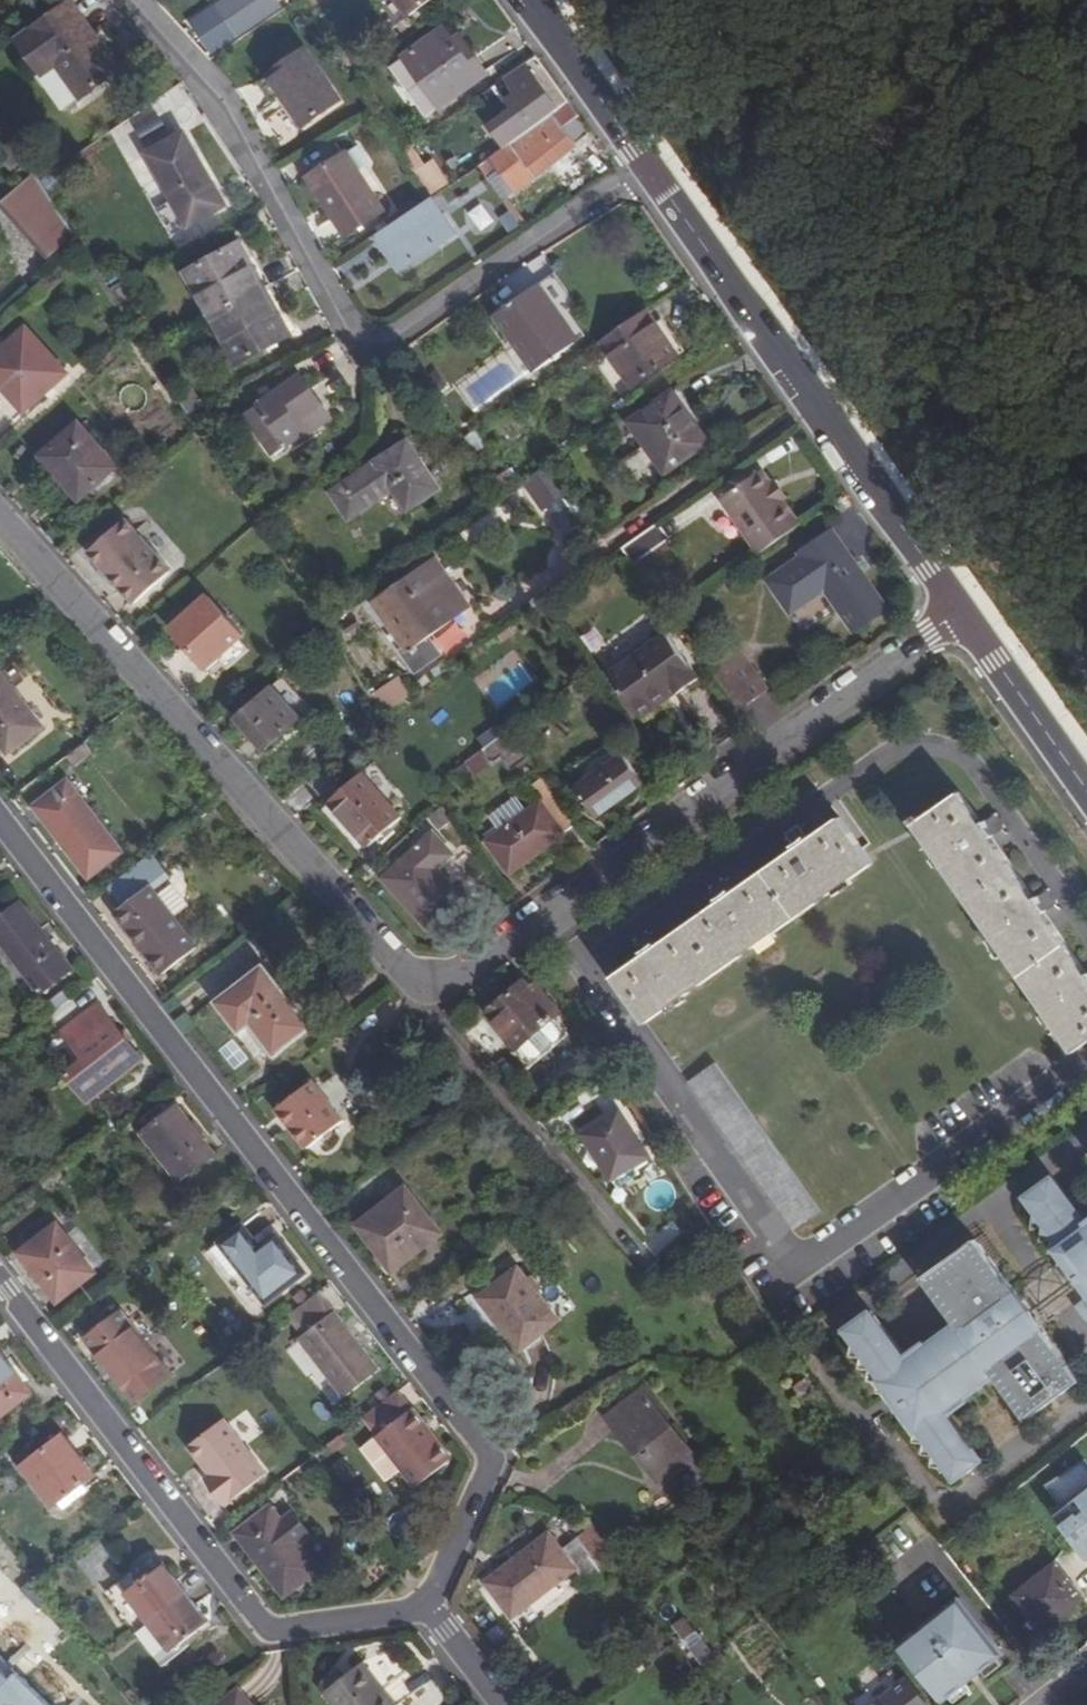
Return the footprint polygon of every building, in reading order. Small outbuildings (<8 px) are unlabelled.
[(218,6),(239,36),(279,8),(274,0),(226,0),(218,6)] [(410,15),(432,0),(399,0),(410,15)] [(74,4),(17,40),(41,75),(54,66),(76,100),(119,73),(74,4)] [(457,20),(414,49),(448,98),(498,64),(476,33),(469,37),(457,20)] [(433,108),(448,98),(414,49),(400,59),(433,108)] [(302,50),(253,81),(268,103),(280,96),(298,125),(336,101),(302,50)] [(566,103),(534,58),(504,78),(523,106),(488,130),(501,148),(566,103)] [(501,148),(489,155),(511,185),(583,136),(572,120),(576,118),(566,103),(501,148)] [(173,137),(138,159),(182,229),(216,208),(173,137)] [(427,196),(451,182),(436,157),(427,162),(417,145),(402,154),(427,196)] [(346,152),(311,173),(334,209),(332,211),(346,233),(382,210),(346,152)] [(36,182),(33,177),(1,206),(49,261),(73,239),(36,182)] [(427,198),(373,230),(396,267),(449,233),(427,198)] [(373,230),(366,234),(388,271),(396,267),(373,230)] [(234,241),(262,287),(268,283),(240,237),(234,241)] [(209,318),(262,287),(234,241),(181,272),(209,318)] [(549,275),(489,316),(508,344),(528,373),(579,338),(558,308),(567,302),(549,275)] [(262,287),(290,333),(296,329),(268,283),(262,287)] [(262,287),(209,318),(238,365),(290,333),(262,287)] [(642,311),(598,342),(630,388),(674,356),(653,326),(642,311)] [(653,326),(674,356),(680,352),(659,323),(653,326)] [(0,355),(0,373),(32,408),(67,376),(26,331),(0,355)] [(294,421),(318,403),(296,373),(254,405),(285,446),(303,432),(294,421)] [(432,380),(422,386),(431,400),(441,394),(432,380)] [(685,384),(674,392),(696,423),(707,415),(685,384)] [(674,392),(634,422),(647,442),(633,453),(655,482),(709,441),(696,423),(674,392)] [(294,421),(303,432),(315,423),(313,419),(323,411),(318,403),(294,421)] [(76,425),(40,458),(78,501),(114,468),(76,425)] [(403,448),(328,499),(345,524),(390,494),(404,515),(435,494),(403,448)] [(547,465),(522,484),(541,511),(567,493),(547,465)] [(799,526),(782,502),(771,486),(761,472),(727,497),(729,500),(728,507),(761,553),(799,526)] [(499,479),(485,489),(494,503),(508,493),(499,479)] [(776,482),(771,486),(782,502),(787,498),(776,482)] [(124,522),(89,555),(134,606),(171,572),(124,522)] [(665,543),(654,527),(618,552),(630,569),(665,543)] [(828,535),(796,558),(800,562),(767,585),(789,616),(822,593),(852,634),(884,611),(828,535)] [(411,675),(436,658),(423,641),(465,610),(433,565),(373,607),(387,625),(383,629),(393,643),(397,640),(404,650),(397,656),(411,675)] [(207,598),(172,630),(207,669),(218,659),(227,670),(249,651),(239,641),(243,638),(207,598)] [(604,678),(632,715),(669,689),(674,696),(696,679),(664,635),(604,678)] [(716,684),(737,713),(764,693),(742,665),(716,684)] [(406,677),(377,686),(384,707),(413,698),(406,677)] [(3,757),(38,730),(0,682),(0,753),(3,757)] [(637,722),(674,696),(669,689),(632,715),(637,722)] [(270,690),(237,721),(265,753),(299,722),(270,690)] [(506,733),(477,752),(487,767),(500,757),(509,770),(525,758),(506,733)] [(610,741),(573,768),(583,781),(573,789),(594,817),(641,784),(610,741)] [(77,747),(59,760),(66,769),(83,755),(77,747)] [(361,773),(329,804),(369,847),(400,818),(361,773)] [(63,784),(28,810),(82,878),(117,853),(63,784)] [(575,825),(551,794),(482,842),(505,874),(575,825)] [(1067,1048),(1075,1059),(1086,1050),(1086,978),(959,798),(913,832),(1067,1048)] [(617,984),(649,1030),(874,870),(842,824),(617,984)] [(433,833),(381,879),(431,935),(466,902),(437,870),(453,854),(433,833)] [(165,877),(146,855),(101,890),(116,910),(110,916),(157,977),(192,950),(146,892),(165,877)] [(0,917),(0,943),(36,990),(67,966),(18,904),(0,917)] [(259,964),(215,998),(236,1028),(230,1033),(253,1063),(305,1024),(259,964)] [(523,984),(487,1016),(517,1051),(553,1019),(523,984)] [(96,1004),(63,1030),(85,1059),(65,1074),(86,1100),(104,1085),(139,1058),(96,1004)] [(716,1070),(690,1089),(798,1243),(825,1223),(716,1070)] [(307,1082),(273,1109),(302,1148),(338,1121),(307,1082)] [(174,1104),(139,1132),(175,1178),(209,1150),(174,1104)] [(610,1177),(627,1165),(644,1154),(616,1112),(580,1136),(610,1177)] [(627,1165),(610,1177),(617,1187),(634,1175),(627,1165)] [(1052,1179),(1026,1199),(1033,1209),(1034,1225),(1044,1226),(1043,1239),(1053,1239),(1053,1250),(1062,1251),(1062,1264),(1070,1264),(1070,1275),(1082,1275),(1086,1282),(1084,1293),(1086,1297),(1086,1225),(1052,1179)] [(401,1189),(354,1226),(387,1270),(435,1233),(401,1189)] [(663,1257),(685,1230),(670,1219),(649,1246),(663,1257)] [(53,1226),(15,1256),(53,1303),(91,1274),(53,1226)] [(221,1245),(241,1271),(259,1294),(265,1303),(302,1274),(272,1235),(263,1242),(256,1248),(250,1242),(240,1228),(221,1245)] [(256,1248),(263,1242),(257,1236),(250,1242),(256,1248)] [(870,1312),(847,1328),(842,1332),(847,1339),(852,1345),(850,1358),(861,1358),(859,1370),(868,1370),(868,1382),(878,1382),(879,1382),(877,1395),(887,1395),(916,1434),(914,1447),(926,1447),(926,1448),(925,1460),(934,1460),(932,1472),(944,1472),(953,1485),(979,1465),(947,1420),(966,1406),(963,1401),(993,1380),(1024,1423),(1079,1384),(976,1241),(921,1281),(954,1327),(906,1362),(870,1312)] [(241,1271),(221,1245),(210,1253),(233,1280),(241,1271)] [(517,1266),(476,1298),(515,1350),(558,1317),(517,1266)] [(323,1291),(305,1302),(315,1318),(332,1307),(323,1291)] [(331,1312),(296,1339),(341,1397),(376,1368),(331,1312)] [(116,1317),(84,1343),(131,1404),(163,1379),(116,1317)] [(28,1397),(0,1361),(0,1418),(28,1397)] [(636,1390),(602,1417),(654,1484),(688,1457),(636,1390)] [(408,1408),(374,1435),(398,1466),(433,1439),(408,1408)] [(220,1420),(186,1448),(207,1476),(201,1481),(222,1507),(263,1476),(220,1420)] [(386,1477),(398,1466),(374,1435),(361,1446),(386,1477)] [(61,1439),(21,1469),(52,1508),(83,1484),(91,1479),(61,1439)] [(83,1484),(52,1508),(58,1516),(89,1492),(83,1484)] [(1086,1553),(1086,1489),(1056,1513),(1086,1553)] [(286,1517),(275,1526),(264,1511),(232,1535),(282,1599),(314,1573),(292,1547),(303,1538),(286,1517)] [(581,1545),(599,1569),(614,1557),(594,1534),(581,1545)] [(599,1569),(581,1545),(564,1558),(547,1536),(484,1584),(511,1619),(573,1570),(583,1583),(599,1569)] [(1054,1563),(1014,1595),(1042,1630),(1082,1598),(1054,1563)] [(145,1623),(181,1595),(159,1565),(123,1594),(145,1623)] [(205,1624),(181,1595),(145,1623),(168,1653),(205,1624)] [(942,1702),(968,1683),(961,1674),(972,1666),(978,1674),(1003,1654),(959,1598),(898,1646),(942,1702)] [(691,1614),(676,1624),(703,1665),(718,1655),(691,1614)] [(0,1651),(0,1704),(53,1704),(0,1651)] [(358,1663),(320,1692),(330,1704),(391,1704),(358,1663)] [(961,1674),(968,1683),(978,1674),(972,1666),(961,1674)] [(876,1704),(924,1704),(906,1681),(876,1704)] [(237,1690),(217,1704),(249,1704),(237,1690)]
